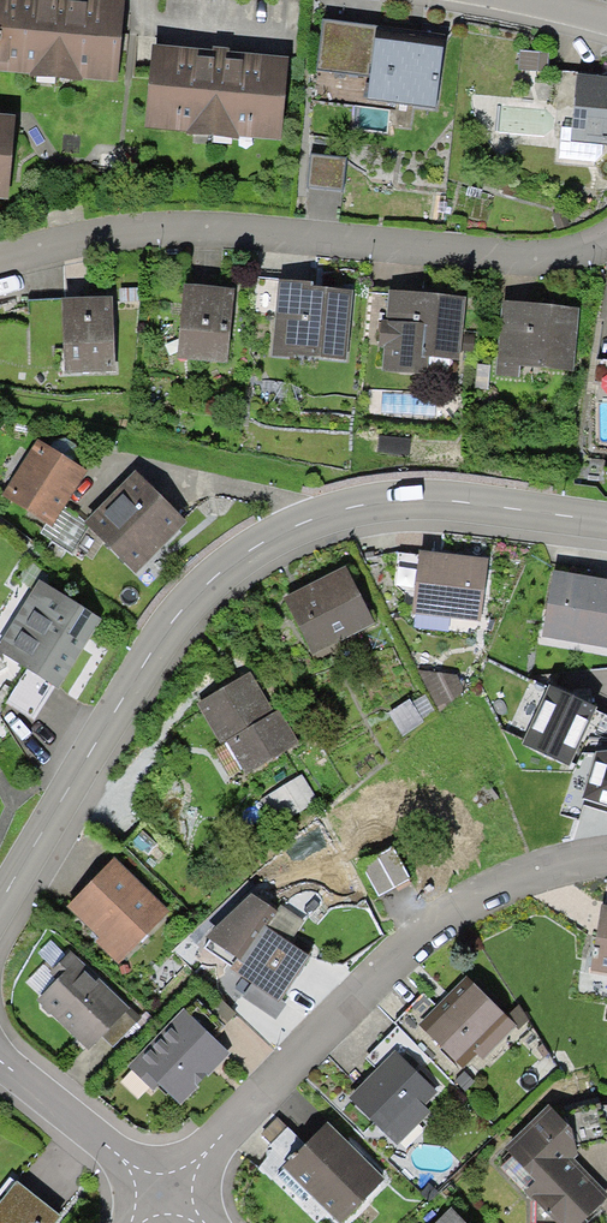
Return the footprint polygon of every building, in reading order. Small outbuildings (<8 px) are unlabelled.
[(27,0),(0,0),(0,71),(21,72),(27,0)] [(21,72),(30,73),(29,76),(82,81),(82,78),(117,81),(125,0),(27,0),(21,72)] [(376,26),(323,20),(317,69),(370,76),(374,38),(376,26)] [(409,43),(374,38),(370,76),(366,98),(435,108),(443,47),(409,43)] [(212,50),(153,44),(144,127),(187,132),(187,134),(239,139),(239,136),(280,140),(289,57),(229,51),(229,48),(220,47),(212,46),(212,50)] [(519,50),(517,68),(547,71),(548,52),(519,50)] [(578,74),(570,142),(606,146),(606,77),(605,76),(578,74)] [(8,199),(17,116),(0,114),(0,198),(8,199)] [(346,159),(311,155),(308,185),(344,189),(346,159)] [(255,311),(276,313),(279,279),(258,277),(255,311)] [(346,361),(352,290),(318,287),(313,287),(313,282),(279,279),(276,313),(273,355),(346,361)] [(209,286),(184,284),(177,358),(228,362),(234,288),(209,286)] [(422,293),(388,290),(386,320),(381,320),(379,346),(384,347),(382,371),(428,375),(429,356),(461,359),(466,297),(422,293)] [(83,297),(62,298),(64,373),(115,371),(112,296),(83,297)] [(538,304),(503,300),(495,376),(519,378),(520,366),(574,371),(580,308),(538,304)] [(87,470),(37,438),(1,495),(46,523),(51,527),(64,507),(69,499),(87,470)] [(187,521),(135,470),(85,521),(83,523),(88,529),(135,574),(187,521)] [(85,521),(64,507),(51,527),(46,523),(41,533),(72,555),(88,529),(83,523),(85,521)] [(450,554),(419,551),(413,613),(481,621),(488,558),(450,554)] [(313,583),(283,597),(312,655),(375,624),(346,566),(313,583)] [(554,570),(542,637),(606,648),(606,579),(590,576),(554,570)] [(39,580),(0,645),(0,653),(26,669),(54,686),(59,689),(87,644),(102,618),(39,580)] [(26,669),(5,703),(33,720),(54,686),(26,669)] [(458,675),(418,670),(437,707),(465,690),(458,675)] [(226,686),(196,704),(221,745),(226,742),(247,775),(299,744),(278,710),(275,712),(250,672),(226,686)] [(597,707),(550,685),(522,744),(569,766),(597,707)] [(424,695),(412,703),(422,719),(434,711),(424,695)] [(412,703),(409,700),(389,712),(403,735),(424,722),(422,719),(412,703)] [(596,751),(606,750),(606,741),(601,740),(596,751)] [(596,751),(582,798),(606,806),(606,750),(596,751)] [(302,774),(258,800),(274,827),(318,801),(302,774)] [(142,832),(134,841),(148,853),(156,844),(142,832)] [(393,850),(361,867),(378,897),(410,880),(393,850)] [(170,911),(115,857),(91,881),(66,906),(99,938),(96,942),(118,964),(170,911)] [(251,894),(206,937),(238,959),(230,969),(253,984),(278,1002),(280,999),(296,976),(309,957),(289,942),(303,921),(280,905),(276,912),(251,894)] [(602,904),(590,969),(606,972),(606,905),(602,904)] [(129,1007),(70,951),(50,973),(57,979),(37,1000),(88,1049),(101,1036),(129,1007)] [(507,1016),(466,975),(445,996),(436,1006),(418,1024),(463,1068),(477,1055),(482,1060),(515,1027),(517,1026),(507,1016)] [(278,1002),(253,984),(243,997),(275,1019),(286,1004),(280,999),(278,1002)] [(197,999),(224,1025),(236,1013),(209,987),(197,999)] [(394,1023),(398,1026),(451,1080),(463,1068),(418,1024),(436,1006),(424,994),(394,1023)] [(519,1005),(507,1016),(517,1026),(515,1027),(519,1030),(529,1019),(519,1005)] [(140,1018),(129,1007),(101,1036),(113,1047),(140,1018)] [(230,1053),(184,1009),(128,1066),(154,1091),(160,1085),(181,1105),(198,1087),(197,1086),(202,1080),(207,1075),(208,1076),(230,1053)] [(366,1058),(377,1069),(395,1050),(437,1092),(451,1080),(398,1026),(366,1058)] [(370,1075),(348,1097),(397,1145),(430,1112),(423,1105),(437,1092),(395,1050),(377,1069),(370,1075)] [(464,1071),(454,1081),(466,1092),(475,1083),(464,1071)] [(505,1148),(536,1180),(524,1190),(557,1222),(581,1222),(603,1201),(606,1198),(606,1193),(573,1158),(578,1156),(577,1150),(577,1146),(573,1129),(548,1104),(505,1148)] [(569,1111),(573,1129),(577,1146),(606,1139),(606,1125),(603,1106),(602,1104),(569,1111)] [(305,1144),(277,1116),(260,1133),(288,1161),(305,1144)] [(327,1122),(309,1141),(305,1144),(288,1161),(282,1168),(338,1222),(341,1222),(385,1179),(327,1122)] [(61,1216),(17,1182),(0,1202),(0,1222),(55,1222),(61,1216)] [(452,1208),(436,1222),(467,1222),(452,1208)]
